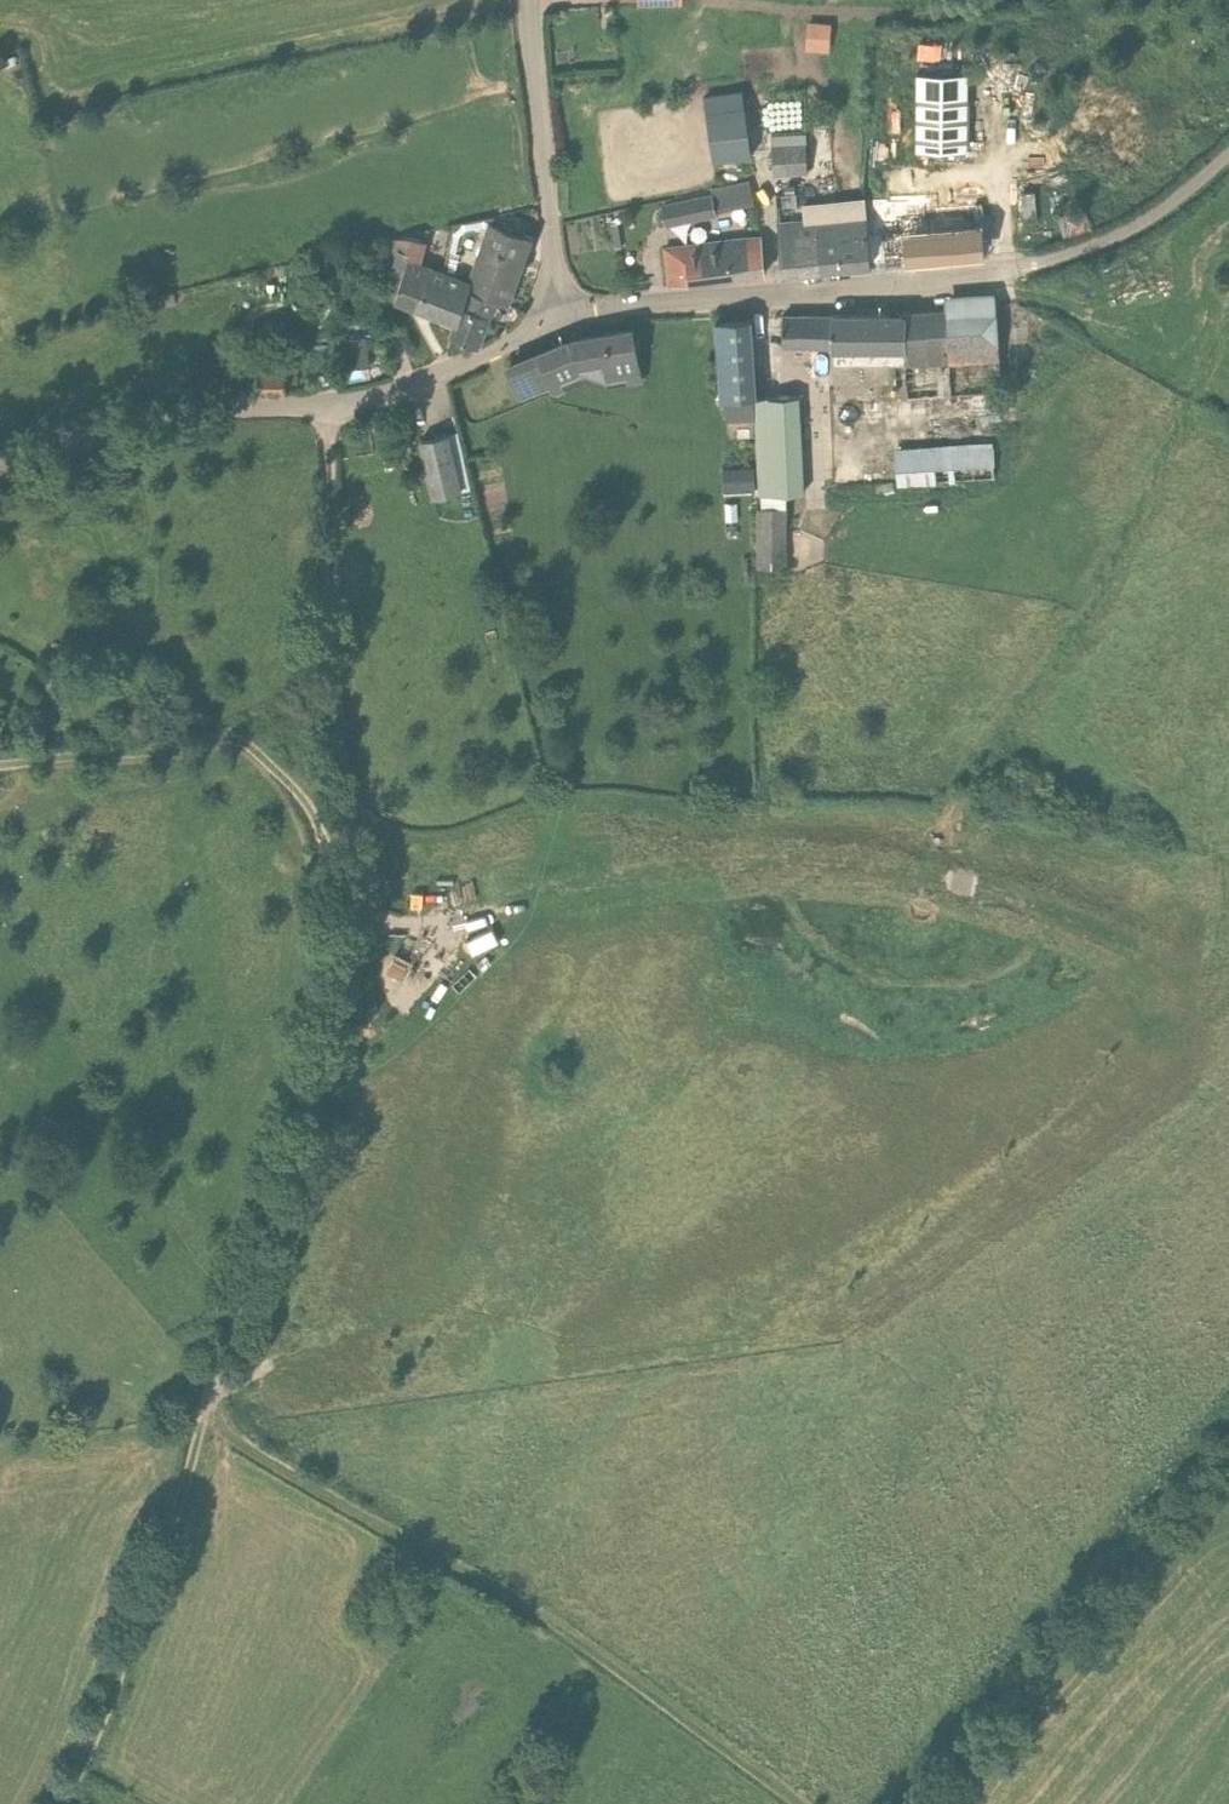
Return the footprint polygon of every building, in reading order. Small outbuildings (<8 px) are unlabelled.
[(812,45),(836,47),(838,19),(813,18),(812,45)] [(918,149),(966,149),(967,72),(918,72),(918,149)] [(748,87),(709,94),(720,160),(759,153),(748,87)] [(814,171),(813,129),(778,130),(779,172),(814,171)] [(690,219),(716,213),(715,210),(753,202),(748,181),(710,189),(712,195),(663,205),(666,224),(690,219)] [(976,187),(868,199),(872,263),(933,257),(982,252),(976,187)] [(783,273),(872,263),(868,199),(844,202),(845,215),(778,222),(780,249),(783,273)] [(494,297),(494,298),(507,303),(519,271),(516,269),(527,237),(504,229),(491,224),(494,216),(454,224),(454,225),(443,267),(454,270),(459,253),(455,252),(460,235),(463,231),(466,228),(483,226),(489,228),(471,281),(468,288),(469,288),(494,297)] [(396,239),(386,269),(378,291),(417,306),(431,266),(420,262),(427,241),(410,236),(396,239)] [(728,240),(734,276),(764,271),(762,238),(728,240)] [(665,246),(669,285),(734,276),(728,240),(728,239),(665,246)] [(431,266),(417,306),(457,320),(458,320),(469,288),(468,288),(471,281),(453,274),(431,266)] [(458,320),(457,320),(452,335),(479,344),(494,298),(494,297),(469,288),(458,320)] [(833,315),(783,315),(782,344),(836,345),(836,349),(905,349),(906,366),(908,398),(955,395),(955,402),(1004,400),(996,305),(902,313),(903,314),(833,314),(833,315)] [(725,399),(757,398),(751,317),(750,317),(716,320),(722,399),(725,399)] [(287,319),(263,319),(263,336),(287,336),(287,319)] [(503,362),(504,362),(514,395),(530,389),(533,398),(556,389),(552,376),(578,368),(577,360),(607,353),(611,370),(643,363),(637,327),(572,338),(522,352),(522,355),(503,362)] [(350,366),(369,364),(367,337),(348,338),(350,366)] [(286,387),(300,386),(298,352),(284,353),(285,365),(286,387)] [(258,355),(259,366),(260,391),(287,389),(286,387),(285,365),(284,353),(258,355)] [(458,431),(449,433),(455,462),(465,460),(458,431)] [(422,439),(427,463),(434,496),(460,490),(453,458),(448,434),(422,439)] [(960,463),(1000,461),(1000,439),(902,443),(903,482),(961,480),(960,463)] [(471,488),(465,460),(455,462),(461,491),(471,488)] [(727,465),(728,489),(761,488),(760,464),(727,465)]
